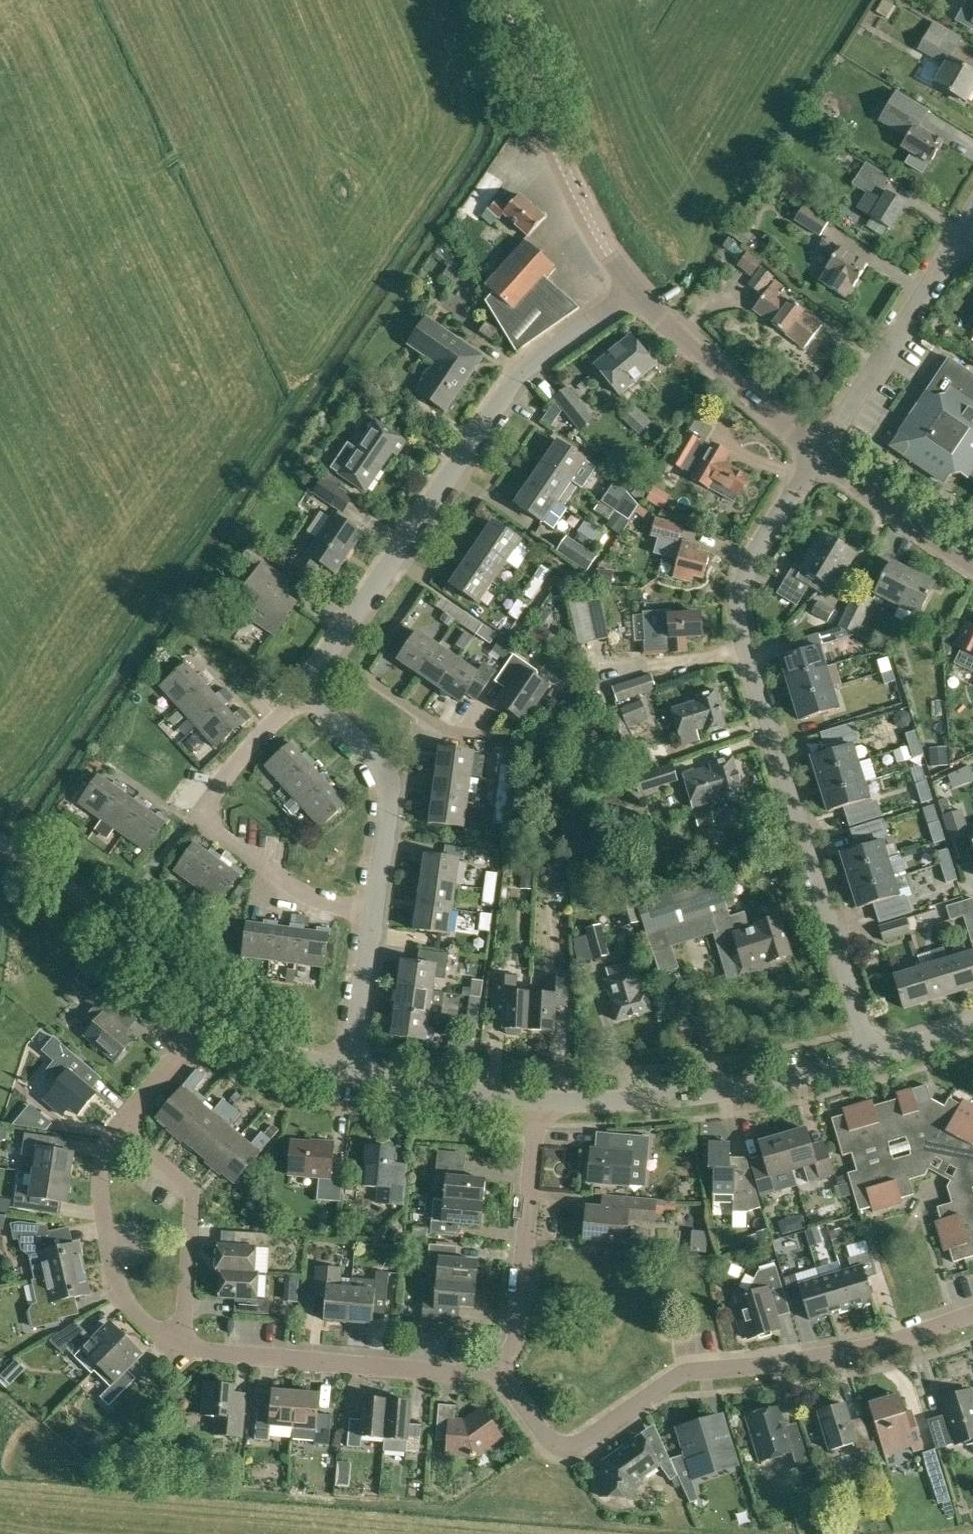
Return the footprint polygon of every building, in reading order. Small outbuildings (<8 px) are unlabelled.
[(966,102),(972,88),(972,71),(960,64),(950,59),(962,37),(934,20),(918,49),(945,65),(940,73),(934,84),(945,90),(966,102)] [(880,121),(907,137),(902,146),(913,153),(907,162),(923,172),(929,162),(930,163),(943,142),(919,127),(928,111),(897,93),(880,121)] [(859,207),(891,227),(905,205),(886,193),(887,192),(882,189),(890,177),(866,162),(858,175),(872,184),(868,191),(868,192),(859,207)] [(517,225),(529,236),(545,217),(520,195),(508,208),(498,199),(497,199),(495,197),(505,181),(488,170),(461,210),(478,221),(481,217),(491,225),(498,218),(500,219),(501,218),(513,229),(517,225)] [(795,220),(820,236),(829,221),(804,205),(795,220)] [(736,238),(745,245),(751,236),(742,230),(736,238)] [(819,281),(845,298),(853,285),(854,286),(868,264),(841,247),(840,248),(830,236),(820,245),(833,260),(819,281)] [(744,250),(729,238),(723,246),(738,258),(744,250)] [(486,301),(517,353),(580,308),(546,279),(556,268),(526,241),(486,286),(481,291),(488,298),(486,301)] [(738,265),(752,276),(762,262),(748,251),(738,265)] [(748,284),(761,293),(774,277),(761,267),(748,284)] [(754,309),(805,347),(823,325),(780,292),(784,287),(775,280),(771,286),(754,309)] [(417,392),(446,411),(483,356),(427,318),(409,345),(437,363),(417,392)] [(480,331),(493,341),(500,331),(486,322),(480,331)] [(595,365),(620,394),(655,365),(631,336),(595,365)] [(972,482),(972,373),(950,358),(900,432),(907,437),(907,446),(902,454),(945,483),(950,476),(961,474),(972,482)] [(553,398),(580,431),(595,419),(568,386),(553,398)] [(330,468),(365,493),(374,480),(393,452),(397,455),(407,442),(375,420),(355,448),(347,443),(330,468)] [(543,461),(572,481),(586,460),(558,440),(543,461)] [(709,487),(735,502),(738,495),(749,476),(724,462),(729,453),(713,444),(693,478),(709,487)] [(671,462),(683,470),(693,452),(680,445),(671,462)] [(529,482),(558,502),(572,481),(543,461),(529,482)] [(312,492),(343,513),(354,497),(324,476),(312,492)] [(630,492),(639,500),(650,488),(641,480),(630,492)] [(568,509),(558,502),(529,482),(515,503),(544,523),(553,529),(568,509)] [(647,500),(663,509),(671,496),(655,486),(647,500)] [(614,509),(628,519),(638,505),(626,491),(614,509)] [(594,510),(609,520),(615,511),(600,501),(594,510)] [(648,512),(640,506),(636,512),(645,517),(648,512)] [(606,526),(617,533),(627,519),(615,511),(606,526)] [(297,569),(310,579),(321,563),(335,573),(362,532),(334,513),(307,554),(297,569)] [(699,546),(682,542),(683,541),(679,540),(683,527),(663,522),(655,520),(651,535),(658,537),(654,552),(664,554),(678,558),(673,577),(691,581),(692,575),(704,578),(710,555),(697,552),(699,546)] [(479,542),(507,562),(522,541),(493,521),(479,542)] [(580,530),(595,540),(601,530),(587,521),(580,530)] [(603,546),(609,537),(603,532),(597,541),(603,546)] [(777,594),(797,606),(809,586),(813,588),(828,561),(825,559),(835,541),(821,533),(802,566),(795,563),(777,594)] [(557,551),(587,571),(597,557),(567,536),(557,551)] [(828,561),(813,588),(828,597),(833,588),(834,589),(855,553),(835,541),(825,559),(828,561)] [(464,563),(493,582),(507,562),(479,542),(464,563)] [(243,556),(256,566),(265,553),(251,544),(243,556)] [(876,593),(919,615),(934,584),(891,562),(876,593)] [(450,584),(479,603),(493,582),(464,563),(450,584)] [(248,615),(274,633),(295,603),(288,598),(288,592),(282,588),(288,579),(264,564),(242,595),(255,604),(248,615)] [(532,579),(542,585),(552,571),(542,565),(532,579)] [(614,570),(600,569),(599,580),(613,581),(614,570)] [(523,593),(532,599),(542,585),(532,579),(523,593)] [(856,590),(846,612),(840,625),(857,634),(866,617),(862,615),(871,597),(856,590)] [(569,601),(579,645),(609,638),(599,593),(569,601)] [(509,613),(518,620),(528,606),(518,599),(509,613)] [(840,625),(846,612),(836,607),(835,609),(819,599),(806,622),(822,632),(828,622),(836,627),(840,625)] [(442,610),(456,620),(462,610),(449,601),(442,610)] [(544,625),(552,614),(544,609),(536,620),(544,625)] [(456,620),(470,629),(477,620),(462,610),(456,620)] [(642,641),(643,654),(686,651),(685,636),(702,635),(700,613),(669,615),(669,611),(644,613),(646,641),(642,641)] [(527,635),(543,645),(552,632),(536,622),(527,635)] [(967,622),(956,645),(961,648),(954,663),(972,672),(972,625),(967,622)] [(476,634),(491,643),(497,634),(483,624),(476,634)] [(819,633),(823,645),(833,642),(830,630),(819,633)] [(398,660),(419,674),(439,645),(418,631),(398,660)] [(468,645),(459,639),(456,644),(465,650),(468,645)] [(419,674),(439,688),(459,659),(439,645),(419,674)] [(782,656),(788,678),(825,667),(818,645),(782,656)] [(519,717),(524,720),(548,685),(536,677),(538,674),(538,670),(514,654),(498,676),(507,682),(508,686),(497,702),(508,709),(508,712),(516,718),(519,717)] [(882,672),(892,668),(888,657),(878,660),(882,672)] [(439,688),(460,702),(467,693),(476,700),(495,672),(484,664),(478,672),(459,659),(439,688)] [(205,683),(207,685),(210,683),(208,680),(201,672),(198,675),(187,663),(161,686),(179,706),(205,683)] [(788,678),(795,700),(831,688),(825,667),(788,678)] [(895,680),(892,668),(882,672),(885,683),(895,680)] [(949,671),(932,670),(932,696),(948,696),(949,671)] [(651,673),(612,686),(618,702),(657,689),(651,673)] [(216,695),(207,685),(205,683),(179,706),(197,726),(223,703),(225,705),(228,702),(226,700),(219,692),(216,695)] [(586,694),(572,686),(565,698),(578,706),(586,694)] [(795,700),(801,720),(838,709),(831,688),(795,700)] [(671,707),(682,745),(700,740),(698,732),(708,729),(708,731),(725,726),(715,691),(698,696),(699,699),(671,707)] [(931,701),(932,715),(942,715),(942,700),(931,701)] [(640,701),(621,709),(627,723),(645,716),(640,701)] [(234,715),(225,705),(223,703),(197,726),(216,747),(240,725),(242,727),(247,722),(237,711),(234,715)] [(902,710),(896,713),(893,718),(895,724),(901,727),(907,725),(910,719),(908,713),(902,710)] [(813,757),(817,769),(856,756),(851,740),(858,738),(853,724),(822,733),(826,745),(828,752),(813,757)] [(910,745),(920,741),(917,730),(906,733),(910,745)] [(924,753),(920,741),(910,745),(913,756),(924,753)] [(310,763),(312,765),(315,762),(313,760),(306,752),(302,754),(299,751),(292,743),(266,766),(284,786),(310,763)] [(930,747),(931,766),(948,765),(947,747),(930,747)] [(437,773),(471,778),(474,752),(440,748),(437,773)] [(817,769),(826,799),(865,787),(856,756),(817,769)] [(683,773),(693,809),(721,801),(721,802),(744,796),(733,757),(710,764),(710,765),(683,773)] [(320,774),(312,765),(310,763),(284,786),(302,806),(328,783),(330,785),(333,782),(331,780),(324,771),(320,774)] [(634,777),(639,793),(678,781),(673,764),(634,777)] [(499,781),(510,782),(512,766),(502,765),(499,781)] [(433,797),(468,802),(471,778),(437,773),(433,797)] [(80,803),(102,819),(122,791),(124,792),(127,788),(125,787),(115,780),(112,784),(100,775),(80,803)] [(917,784),(922,802),(932,799),(927,781),(917,784)] [(339,795),(330,785),(328,783),(302,806),(321,827),(347,803),(348,804),(351,802),(342,791),(339,795)] [(846,806),(851,825),(882,815),(877,801),(870,803),(865,787),(826,799),(830,811),(846,806)] [(496,806),(507,807),(509,790),(498,789),(497,793),(486,792),(484,804),(496,806)] [(144,806),(146,807),(149,804),(146,802),(137,796),(134,799),(124,792),(122,791),(102,819),(124,834),(144,806)] [(430,822),(464,827),(468,802),(433,797),(430,822)] [(285,805),(292,812),(299,806),(293,799),(285,805)] [(929,824),(934,843),(945,840),(934,805),(923,808),(928,824),(929,824)] [(156,815),(146,807),(144,806),(124,834),(146,850),(166,822),(168,823),(170,819),(159,811),(156,815)] [(493,822),(505,824),(507,807),(496,806),(493,822)] [(695,814),(699,828),(715,823),(710,809),(695,814)] [(942,815),(949,841),(970,835),(963,809),(942,815)] [(847,865),(886,853),(881,837),(888,835),(883,820),(852,830),(856,842),(858,848),(843,853),(847,865)] [(218,858),(220,860),(223,856),(220,855),(211,848),(208,852),(195,843),(175,871),(198,887),(218,858)] [(942,867),(953,864),(948,848),(938,852),(942,867)] [(856,895),(895,883),(886,853),(847,865),(856,895)] [(422,879),(456,884),(460,859),(425,854),(422,879)] [(566,863),(565,856),(555,856),(555,864),(566,863)] [(230,867),(220,860),(218,858),(198,887),(220,903),(240,874),(241,875),(244,872),(233,864),(230,867)] [(957,879),(953,864),(942,867),(947,882),(957,879)] [(521,888),(532,889),(534,869),(522,868),(521,888)] [(485,888),(496,890),(498,873),(487,871),(485,888)] [(654,953),(661,974),(679,968),(672,947),(718,931),(726,958),(740,954),(744,967),(768,960),(769,962),(791,955),(779,916),(757,923),(758,926),(751,928),(745,911),(731,916),(729,909),(725,910),(713,874),(635,900),(643,920),(653,953),(654,953)] [(418,904),(453,909),(456,884),(422,879),(418,904)] [(622,928),(643,920),(635,900),(628,880),(608,888),(611,894),(622,928)] [(877,909),(881,921),(912,912),(907,898),(900,900),(895,883),(856,895),(860,908),(875,903),(877,909)] [(568,893),(568,885),(556,885),(556,893),(568,893)] [(482,905),(494,907),(496,890),(485,888),(482,905)] [(972,942),(972,898),(946,906),(951,920),(964,916),(972,942)] [(415,929),(449,934),(453,909),(418,904),(415,929)] [(479,930),(490,931),(492,914),(481,913),(479,930)] [(295,915),(294,923),(301,924),(305,925),(306,916),(295,915)] [(880,927),(884,940),(911,932),(906,918),(880,927)] [(243,956),(270,959),(274,925),(278,925),(278,921),(275,921),(264,919),(264,923),(248,921),(243,956)] [(301,929),(304,929),(305,925),(301,924),(291,923),(290,927),(278,925),(274,925),(270,959),(296,963),(301,929)] [(579,941),(585,962),(611,955),(602,924),(585,928),(588,939),(579,941)] [(317,931),(304,929),(301,929),(296,963),(324,967),(329,932),(330,933),(331,928),(317,927),(317,931)] [(945,948),(933,952),(936,962),(921,967),(931,1000),(957,992),(948,959),(945,948)] [(399,986),(433,990),(435,978),(445,980),(448,954),(421,950),(420,963),(402,960),(399,986)] [(957,992),(972,987),(972,951),(948,959),(957,992)] [(606,979),(618,1020),(652,1010),(646,991),(644,992),(638,970),(635,959),(606,968),(609,978),(606,979)] [(96,976),(104,966),(97,960),(89,970),(96,976)] [(894,975),(904,1008),(931,1000),(921,967),(894,975)] [(85,1035),(116,1061),(135,1037),(110,1015),(120,1004),(83,973),(72,987),(95,1006),(88,1015),(96,1023),(85,1035)] [(509,1035),(519,1035),(521,1033),(522,1029),(529,1029),(531,993),(518,992),(519,976),(494,974),(492,1003),(505,1003),(504,1028),(507,1028),(506,1032),(509,1035)] [(531,993),(529,1029),(554,1030),(555,1006),(569,1007),(570,978),(545,977),(544,993),(531,993)] [(470,995),(481,997),(484,980),(472,978),(470,995)] [(396,1010),(430,1015),(433,990),(399,986),(396,1010)] [(467,1020),(478,1021),(480,1004),(469,1003),(467,1020)] [(392,1035),(426,1040),(430,1015),(396,1010),(392,1035)] [(465,1037),(476,1038),(478,1021),(467,1020),(465,1037)] [(59,1082),(44,1098),(63,1114),(69,1107),(78,1115),(97,1093),(92,1089),(103,1078),(67,1047),(54,1036),(43,1049),(55,1060),(46,1071),(59,1082)] [(177,1133),(203,1103),(207,1098),(195,1088),(206,1076),(197,1069),(157,1117),(177,1133)] [(904,1203),(902,1197),(913,1194),(909,1179),(926,1175),(935,1157),(946,1163),(972,1114),(972,1105),(963,1099),(961,1104),(949,1098),(945,1106),(931,1099),(927,1084),(897,1093),(898,1098),(874,1105),(873,1101),(843,1109),(845,1114),(832,1118),(843,1155),(852,1153),(857,1170),(848,1173),(859,1210),(872,1206),(874,1212),(904,1203)] [(229,1098),(234,1102),(239,1095),(235,1091),(229,1098)] [(177,1133),(196,1149),(233,1106),(223,1099),(213,1111),(203,1103),(177,1133)] [(12,1124),(46,1130),(52,1123),(29,1104),(12,1124)] [(196,1149),(215,1166),(241,1135),(230,1126),(241,1113),(233,1106),(196,1149)] [(946,1163),(957,1169),(947,1187),(952,1203),(938,1207),(941,1219),(936,1221),(945,1251),(950,1249),(954,1262),(965,1258),(972,1256),(972,1191),(972,1188),(972,1187),(972,1114),(946,1163)] [(265,1134),(271,1139),(279,1130),(273,1125),(265,1134)] [(806,1128),(783,1135),(793,1170),(804,1167),(809,1182),(835,1174),(825,1140),(811,1144),(806,1128)] [(215,1166),(235,1182),(271,1139),(262,1131),(251,1144),(241,1135),(215,1166)] [(35,1170),(70,1176),(74,1152),(70,1152),(72,1139),(25,1133),(22,1155),(37,1157),(35,1170)] [(629,1184),(645,1186),(650,1137),(619,1134),(618,1151),(592,1149),(589,1181),(629,1184)] [(750,1161),(761,1196),(787,1188),(782,1173),(793,1170),(783,1135),(760,1142),(764,1157),(750,1161)] [(318,1199),(341,1201),(344,1167),(332,1166),(334,1142),(318,1141),(318,1143),(292,1140),(289,1174),(320,1177),(318,1199)] [(734,1193),(733,1211),(747,1211),(761,1207),(748,1163),(734,1167),(730,1167),(731,1143),(709,1142),(709,1168),(714,1168),(713,1193),(734,1193)] [(377,1203),(404,1206),(408,1163),(394,1162),(396,1148),(368,1146),(365,1185),(378,1187),(377,1203)] [(445,1199),(483,1202),(485,1179),(464,1177),(465,1164),(466,1153),(438,1151),(437,1162),(436,1175),(447,1175),(445,1199)] [(14,1207),(61,1214),(63,1201),(66,1202),(70,1176),(35,1170),(32,1187),(18,1185),(14,1207)] [(584,1239),(627,1242),(628,1220),(655,1223),(657,1208),(675,1210),(676,1201),(657,1200),(657,1199),(606,1195),(602,1194),(602,1206),(587,1205),(584,1239)] [(431,1233),(459,1236),(460,1223),(481,1225),(483,1202),(445,1199),(445,1200),(434,1199),(432,1220),(431,1233)] [(806,1228),(802,1215),(790,1218),(794,1231),(806,1228)] [(29,1255),(35,1280),(45,1277),(85,1268),(79,1243),(62,1246),(58,1229),(49,1231),(48,1226),(20,1222),(11,1223),(15,1240),(19,1239),(22,1249),(29,1255)] [(811,1228),(805,1230),(810,1246),(822,1242),(817,1226),(811,1228)] [(411,1236),(426,1238),(427,1227),(416,1227),(411,1236)] [(843,1237),(841,1228),(829,1232),(832,1240),(843,1237)] [(758,1244),(769,1240),(766,1229),(755,1233),(758,1244)] [(218,1271),(221,1271),(255,1273),(256,1247),(269,1248),(270,1233),(243,1232),(242,1246),(219,1245),(218,1271)] [(692,1251),(706,1252),(708,1233),(694,1232),(692,1251)] [(438,1280),(476,1284),(478,1260),(457,1259),(458,1246),(430,1244),(428,1264),(430,1268),(439,1268),(438,1280)] [(389,1255),(394,1261),(401,1261),(402,1249),(390,1248),(389,1255)] [(842,1272),(852,1306),(873,1300),(867,1278),(878,1274),(871,1251),(849,1258),(852,1269),(842,1272)] [(749,1335),(749,1337),(780,1328),(776,1314),(778,1310),(789,1306),(776,1265),(761,1270),(762,1275),(755,1277),(736,1313),(743,1337),(749,1335)] [(325,1320),(349,1322),(352,1288),(353,1278),(340,1277),(341,1268),(317,1266),(315,1294),(327,1295),(325,1320)] [(30,1310),(34,1328),(59,1322),(59,1319),(78,1315),(74,1297),(90,1293),(85,1268),(45,1277),(35,1280),(33,1280),(38,1303),(34,1304),(30,1310)] [(242,1312),(269,1313),(270,1299),(257,1299),(258,1273),(255,1273),(221,1271),(220,1296),(243,1297),(242,1312)] [(367,1279),(353,1278),(352,1288),(349,1322),(372,1324),(374,1299),(387,1300),(389,1272),(377,1271),(375,1290),(367,1289),(367,1279)] [(820,1279),(830,1313),(852,1306),(842,1272),(820,1279)] [(802,1297),(809,1319),(830,1313),(820,1279),(799,1286),(795,1274),(784,1278),(791,1300),(802,1297)] [(423,1315),(451,1317),(452,1305),(474,1307),(476,1284),(438,1280),(436,1303),(425,1302),(423,1315)] [(965,1296),(972,1293),(972,1280),(961,1283),(965,1296)] [(92,1373),(93,1372),(123,1342),(107,1325),(92,1339),(84,1331),(76,1322),(52,1337),(49,1341),(61,1353),(67,1348),(76,1356),(92,1373)] [(99,1397),(109,1407),(114,1401),(137,1378),(128,1369),(143,1354),(127,1338),(123,1342),(93,1372),(109,1387),(99,1397)] [(10,1385),(26,1368),(17,1359),(1,1376),(10,1385)] [(174,1376),(170,1380),(176,1387),(180,1382),(174,1376)] [(214,1433),(243,1436),(245,1406),(234,1405),(235,1386),(205,1383),(202,1414),(216,1415),(214,1433)] [(271,1425),(291,1427),(294,1427),(296,1392),(273,1390),(272,1409),(258,1408),(255,1438),(270,1440),(271,1425)] [(936,1449),(956,1443),(956,1444),(963,1442),(967,1445),(972,1443),(972,1399),(970,1390),(942,1399),(946,1414),(927,1420),(936,1449)] [(294,1427),(291,1427),(291,1439),(315,1440),(315,1443),(329,1445),(332,1414),(318,1413),(320,1394),(296,1392),(294,1427)] [(870,1404),(885,1453),(912,1445),(914,1451),(924,1448),(912,1410),(905,1413),(900,1394),(870,1404)] [(361,1447),(362,1436),(385,1438),(388,1400),(365,1398),(363,1419),(350,1418),(348,1446),(361,1447)] [(388,1400),(385,1438),(384,1451),(406,1453),(406,1451),(419,1452),(422,1424),(409,1423),(411,1402),(388,1400)] [(471,1455),(471,1456),(474,1456),(477,1454),(476,1454),(502,1436),(482,1408),(465,1420),(454,1420),(455,1405),(439,1404),(436,1440),(448,1441),(448,1454),(471,1455)] [(856,1442),(860,1454),(873,1450),(865,1424),(851,1428),(844,1404),(819,1412),(831,1449),(856,1442)] [(792,1452),(796,1465),(809,1462),(800,1434),(788,1438),(779,1407),(747,1416),(761,1462),(792,1452)] [(676,1428),(688,1467),(735,1452),(723,1414),(676,1428)] [(90,1453),(106,1451),(104,1435),(87,1437),(90,1453)] [(600,1495),(634,1498),(635,1491),(645,1475),(660,1465),(671,1480),(678,1475),(670,1459),(661,1440),(650,1449),(641,1435),(609,1457),(602,1469),(600,1495)] [(935,1449),(923,1453),(939,1504),(951,1500),(935,1449)] [(805,1490),(817,1487),(813,1474),(801,1477),(805,1490)]
